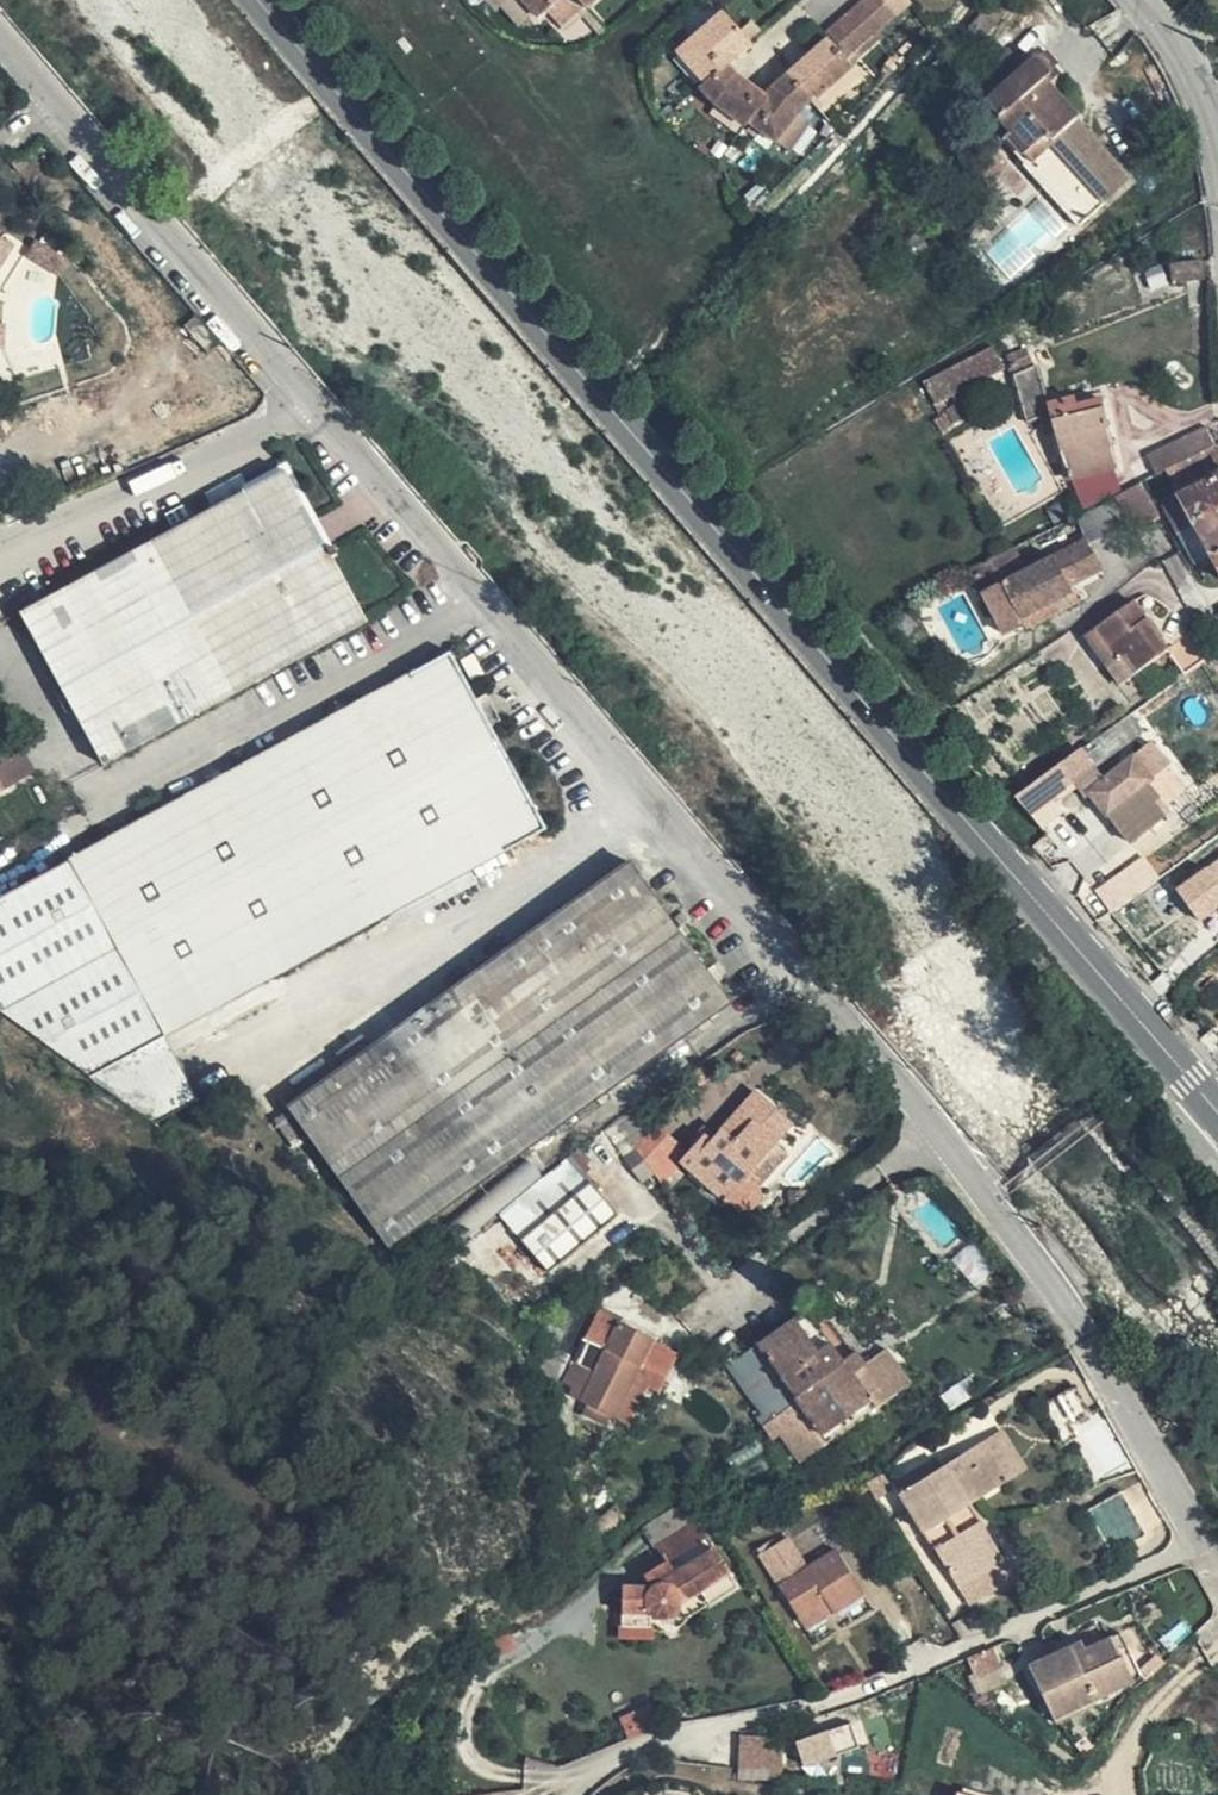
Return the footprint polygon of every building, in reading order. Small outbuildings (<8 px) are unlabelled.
[(537,19),(560,0),(521,0),(537,19)] [(584,10),(596,0),(576,0),(584,10)] [(900,19),(883,0),(869,0),(863,5),(885,31),(900,19)] [(912,7),(906,0),(883,0),(900,19),(912,7)] [(980,38),(981,39),(1016,0),(994,0),(969,29),(973,32),(980,38)] [(880,35),(885,31),(863,5),(851,16),(873,41),(880,35)] [(680,56),(704,86),(727,66),(751,47),(724,16),(680,56)] [(873,41),(851,16),(838,27),(861,53),(873,41)] [(829,43),(847,65),(861,53),(838,27),(826,38),(829,43)] [(974,45),(980,38),(973,32),(967,39),(974,45)] [(847,65),(852,70),(886,42),(880,35),(873,41),(861,53),(847,65)] [(809,103),(812,106),(852,70),(847,65),(829,43),(788,78),(809,103)] [(1024,67),(1007,51),(966,89),(983,110),(988,106),(1011,132),(1007,136),(1082,221),(1127,182),(1072,119),(1076,116),(1043,78),(1055,67),(1042,51),(1024,67)] [(939,58),(921,76),(929,85),(947,66),(939,58)] [(715,108),(746,130),(749,125),(764,100),(741,82),(727,66),(704,86),(700,89),(715,108)] [(801,111),(809,103),(788,78),(764,100),(749,125),(775,144),(801,111)] [(18,172),(28,162),(21,156),(11,164),(18,172)] [(890,261),(919,236),(917,232),(886,256),(890,261)] [(929,249),(919,236),(890,261),(898,272),(929,249)] [(57,274),(66,260),(34,239),(25,253),(57,274)] [(1,240),(0,242),(0,265),(12,248),(1,240)] [(1199,266),(1169,269),(1171,287),(1201,283),(1199,266)] [(1004,369),(994,347),(926,384),(941,417),(935,422),(942,433),(968,416),(961,404),(950,409),(946,400),(1004,369)] [(1046,398),(1037,366),(1014,376),(1028,424),(1045,418),(1046,398)] [(1117,469),(1104,410),(1078,416),(1073,398),(1049,405),(1054,424),(1072,481),(1117,469)] [(1167,471),(1217,445),(1208,427),(1150,457),(1157,475),(1167,471)] [(1217,445),(1167,471),(1176,489),(1217,467),(1217,447),(1217,445)] [(261,478),(267,473),(265,469),(244,480),(241,476),(207,495),(215,509),(243,495),(261,478)] [(263,505),(288,482),(283,473),(270,480),(264,483),(243,495),(182,548),(117,604),(45,663),(57,683),(101,645),(171,584),(263,505)] [(264,483),(270,480),(267,473),(261,478),(264,483)] [(243,495),(264,483),(261,478),(243,495)] [(1182,500),(1196,525),(1198,524),(1215,555),(1214,555),(1217,563),(1217,480),(1182,500)] [(218,623),(316,535),(288,482),(263,505),(171,584),(101,645),(143,690),(218,623)] [(1134,531),(1160,515),(1143,485),(1116,500),(1116,502),(1089,517),(1101,538),(1129,523),(1134,531)] [(36,646),(45,663),(117,604),(182,548),(243,495),(215,509),(131,555),(20,614),(36,646)] [(1196,525),(1182,500),(1165,509),(1195,566),(1214,555),(1215,555),(1198,524),(1196,525)] [(1074,516),(1021,545),(1030,562),(1084,533),(1074,516)] [(363,623),(316,535),(218,623),(143,690),(174,725),(219,701),(363,623)] [(1015,547),(961,575),(965,584),(976,578),(1005,635),(1026,625),(1023,620),(1068,596),(1074,593),(1071,586),(1103,570),(1086,539),(1055,556),(1056,557),(1028,572),(1015,547)] [(1023,620),(1026,625),(1029,629),(1073,606),(1068,596),(1023,620)] [(1121,685),(1169,651),(1135,602),(1088,637),(1121,685)] [(1210,658),(1194,633),(1169,651),(1186,674),(1200,666),(1210,658)] [(101,764),(174,725),(143,690),(101,645),(57,683),(101,764)] [(165,1039),(318,955),(392,915),(469,873),(546,831),(448,653),(241,767),(0,899),(0,1014),(90,1080),(165,1039)] [(1170,686),(1131,715),(1136,722),(1175,691),(1170,686)] [(1061,766),(1016,798),(1045,829),(1063,814),(1053,801),(1072,785),(1074,784),(1072,782),(1091,766),(1105,762),(1143,730),(1136,722),(1131,715),(1061,766)] [(37,767),(16,733),(0,742),(0,779),(5,787),(37,767)] [(1074,784),(1072,785),(1084,800),(1089,795),(1130,845),(1166,816),(1161,811),(1168,806),(1149,783),(1166,769),(1169,766),(1152,744),(1103,781),(1091,766),(1072,782),(1074,784)] [(1097,886),(1113,908),(1162,874),(1146,851),(1097,886)] [(1179,892),(1202,919),(1217,908),(1217,863),(1179,892)] [(388,1248),(728,1001),(627,864),(287,1110),(388,1248)] [(475,884),(469,873),(392,915),(398,926),(475,884)] [(90,1080),(152,1125),(197,1100),(165,1039),(90,1080)] [(661,1111),(679,1099),(670,1084),(614,1122),(625,1136),(644,1123),(641,1119),(657,1108),(661,1111)] [(747,1178),(774,1146),(791,1126),(753,1093),(712,1141),(705,1136),(681,1164),(725,1203),(726,1201),(735,1207),(741,1210),(747,1209),(754,1206),(758,1201),(759,1195),(758,1190),(754,1184),(747,1178)] [(684,1105),(679,1099),(661,1111),(666,1118),(684,1105)] [(642,1182),(656,1177),(625,1136),(614,1122),(606,1129),(622,1149),(620,1151),(642,1182)] [(625,1136),(656,1177),(659,1176),(671,1162),(665,1157),(677,1142),(656,1125),(652,1129),(644,1123),(625,1136)] [(786,1157),(774,1146),(747,1178),(754,1184),(758,1190),(786,1157)] [(616,1216),(591,1185),(523,1242),(548,1272),(616,1216)] [(615,1415),(638,1366),(649,1339),(620,1325),(623,1320),(599,1309),(568,1383),(576,1397),(591,1405),(587,1414),(606,1423),(610,1414),(615,1415)] [(728,1368),(751,1399),(761,1414),(757,1418),(771,1438),(780,1432),(802,1461),(879,1406),(855,1374),(864,1368),(853,1353),(842,1361),(806,1312),(728,1368)] [(861,1348),(853,1353),(864,1368),(855,1374),(879,1406),(890,1398),(873,1373),(877,1369),(861,1348)] [(1093,1430),(1068,1390),(1044,1405),(1068,1445),(1093,1430)] [(985,1444),(1009,1481),(1028,1470),(1003,1432),(985,1444)] [(937,1552),(985,1530),(970,1507),(1009,1481),(985,1444),(902,1495),(937,1552)] [(1147,1537),(1122,1494),(1090,1511),(1115,1556),(1147,1537)] [(690,1509),(684,1499),(673,1508),(678,1517),(690,1509)] [(667,1566),(650,1579),(675,1615),(677,1612),(680,1605),(701,1593),(705,1599),(733,1581),(696,1524),(656,1551),(667,1566)] [(1005,1564),(985,1530),(937,1552),(961,1591),(1005,1564)] [(835,1613),(840,1609),(807,1569),(788,1539),(761,1556),(800,1620),(828,1604),(835,1613)] [(807,1569),(840,1609),(864,1595),(836,1551),(807,1569)] [(616,1565),(610,1556),(600,1563),(606,1572),(616,1565)] [(1016,1580),(1005,1564),(961,1591),(972,1607),(1016,1580)] [(675,1615),(650,1579),(648,1579),(654,1588),(622,1589),(622,1615),(651,1614),(662,1620),(667,1619),(673,1617),(675,1615)] [(737,1588),(733,1581),(705,1599),(710,1607),(737,1588)] [(807,1630),(835,1613),(828,1604),(800,1620),(807,1630)] [(651,1614),(622,1615),(623,1627),(650,1627),(651,1614)] [(1113,1639),(1133,1683),(1143,1679),(1122,1634),(1113,1639)] [(1054,1719),(1133,1683),(1113,1639),(1086,1651),(1083,1644),(1030,1666),(1054,1719)] [(505,1658),(497,1648),(487,1656),(495,1667),(505,1658)] [(1001,1667),(993,1649),(969,1659),(978,1677),(1001,1667)] [(625,1718),(630,1733),(663,1720),(657,1706),(625,1718)] [(797,1737),(805,1762),(857,1745),(849,1720),(797,1737)] [(782,1769),(783,1741),(743,1740),(742,1768),(782,1769)]
